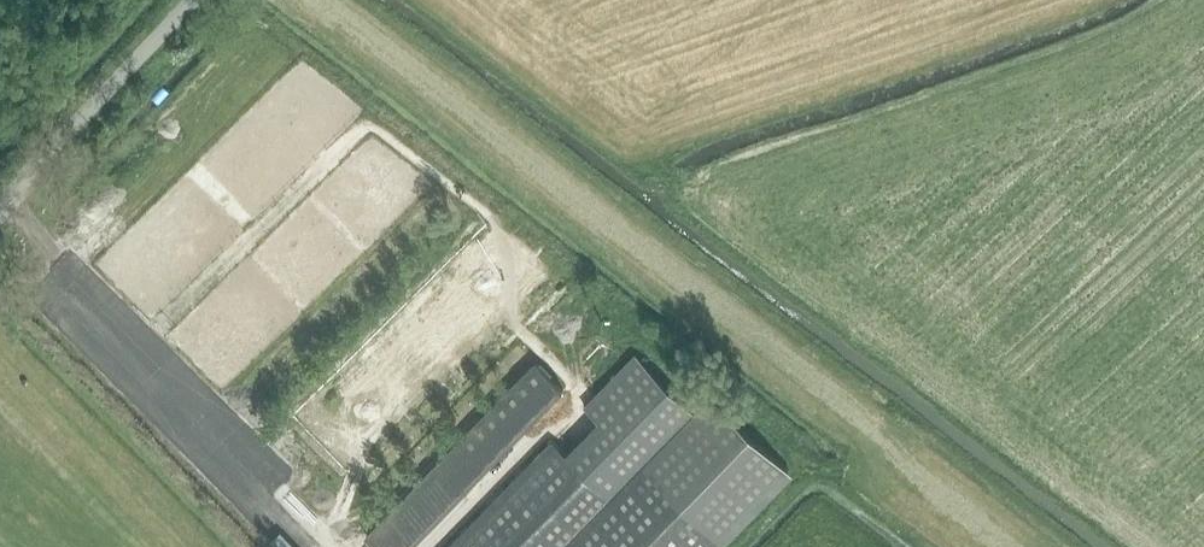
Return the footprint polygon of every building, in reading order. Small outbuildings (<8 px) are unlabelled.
[(714,394),(696,412),(637,355),(586,408),(598,420),(565,453),(553,441),(449,546),(719,546),(793,471),(714,394)] [(435,465),(366,536),(378,546),(411,546),(463,493),(562,389),(533,362),(435,465)]
